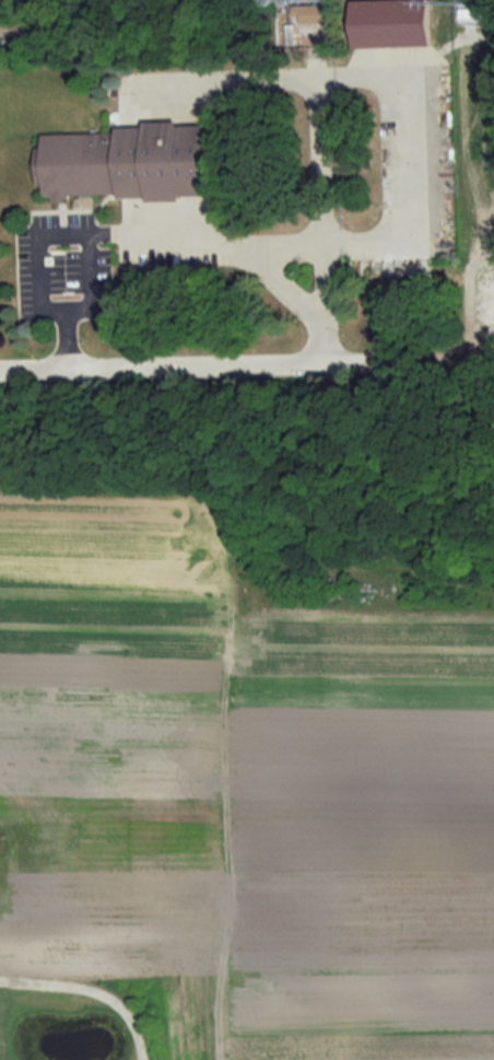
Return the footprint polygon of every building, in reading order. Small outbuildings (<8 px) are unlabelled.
[(430,47),(430,0),(352,1),(352,47),(430,47)] [(287,47),(296,47),(295,24),(330,24),(330,6),(286,7),(287,47)] [(207,198),(207,124),(143,123),(143,127),(117,127),(117,134),(42,134),(42,148),(38,148),(37,197),(53,197),(53,203),(69,203),(69,197),(207,198)]
